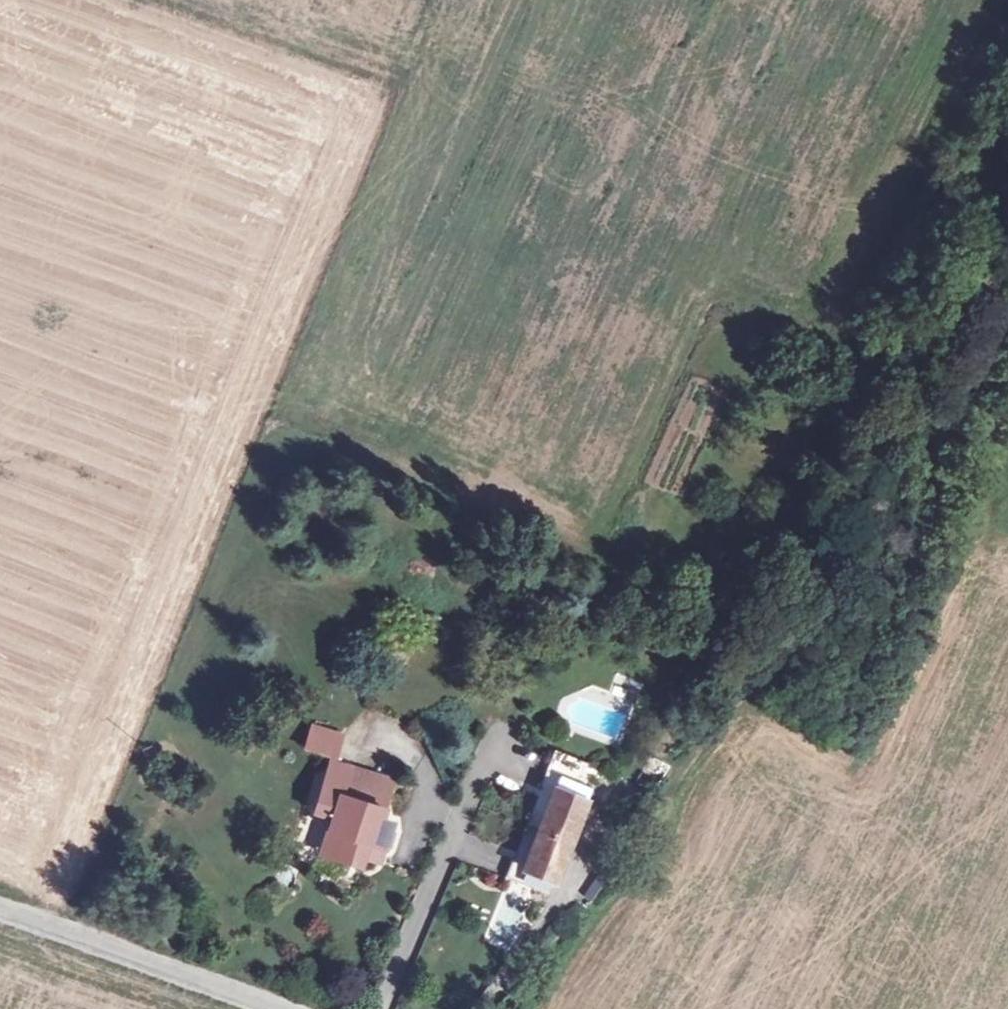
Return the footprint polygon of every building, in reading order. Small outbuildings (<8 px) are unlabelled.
[(302,753),(322,760),(328,762),(335,741),(308,732),(302,753)] [(330,821),(326,835),(345,840),(337,862),(361,870),(365,861),(380,866),(393,825),(380,822),(392,786),(328,767),(313,816),(330,821)] [(596,789),(550,771),(526,826),(573,842),(596,789)] [(549,897),(573,842),(526,826),(504,877),(549,897)] [(345,840),(326,835),(320,857),(337,862),(345,840)]
